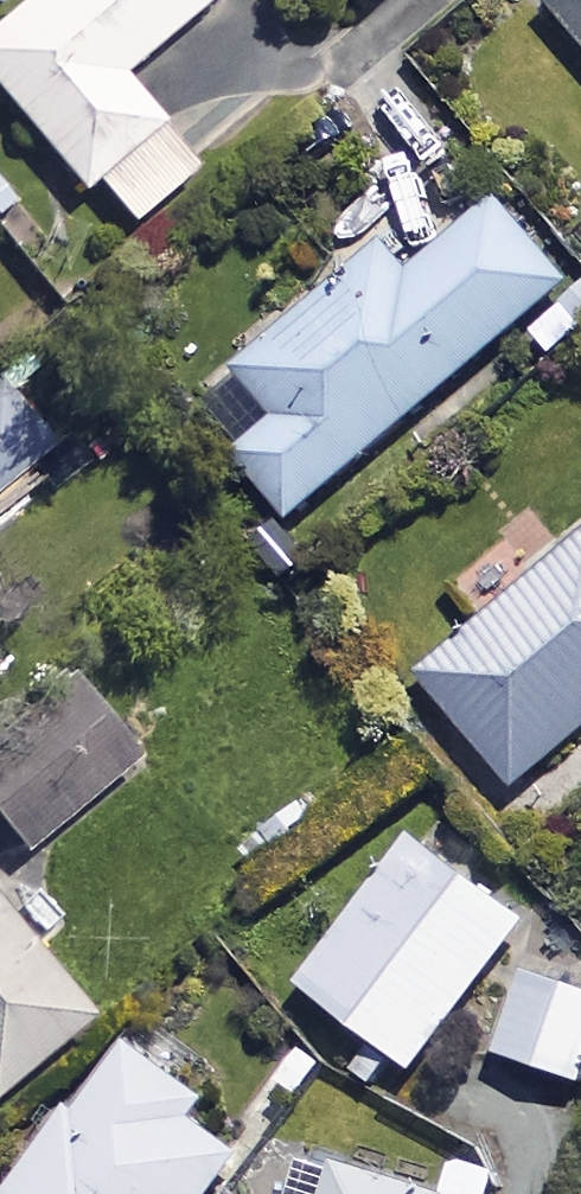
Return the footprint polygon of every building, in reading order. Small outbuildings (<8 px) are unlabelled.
[(83,192),(94,182),(129,224),(196,168),(118,74),(206,0),(26,0),(0,22),(0,94),(83,192)] [(580,47),(580,0),(541,0),(580,47)] [(228,321),(252,350),(230,368),(271,416),(228,453),(283,517),(563,279),(493,196),(401,274),(376,244),(285,321),(261,293),(228,321)] [(1,379),(0,380),(0,492),(57,438),(1,379)] [(416,675),(510,786),(580,726),(580,535),(416,675)] [(68,691),(0,748),(0,832),(18,854),(127,761),(68,691)] [(521,924),(408,839),(296,988),(409,1073),(521,924)] [(0,916),(0,1090),(85,1020),(0,916)] [(519,973),(490,1056),(580,1088),(580,995),(519,973)] [(127,1043),(80,1110),(71,1103),(7,1193),(203,1193),(234,1149),(189,1117),(203,1097),(127,1043)] [(328,1157),(316,1193),(494,1193),(504,1166),(449,1146),(436,1182),(328,1157)]
